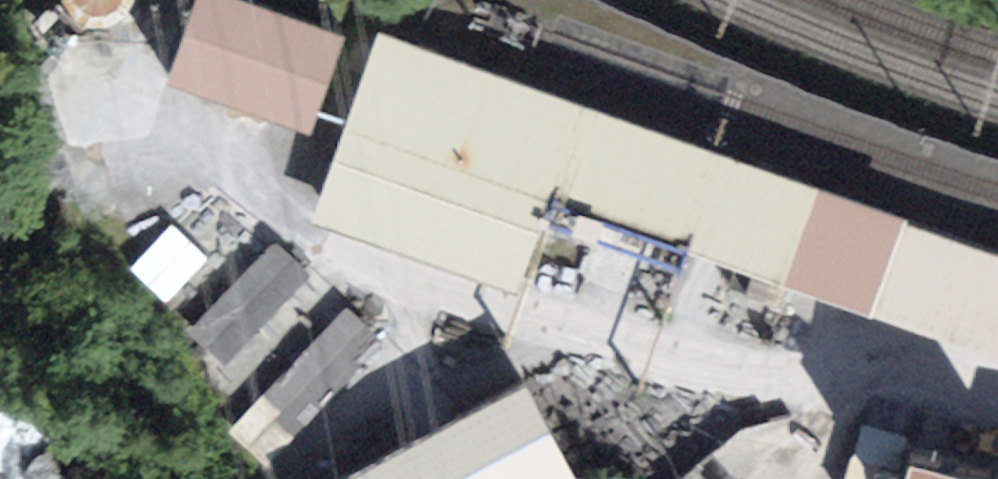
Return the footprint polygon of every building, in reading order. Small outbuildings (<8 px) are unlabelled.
[(261,0),(184,0),(160,70),(313,123),(345,29),(261,0)] [(316,210),(517,283),(550,191),(681,239),(747,262),(778,274),(997,353),(997,241),(385,20),(316,210)] [(131,262),(168,296),(209,252),(172,219),(131,262)] [(276,236),(186,333),(232,376),(322,279),(276,236)] [(681,239),(670,270),(736,294),(747,262),(681,239)] [(747,262),(736,294),(731,306),(762,317),(778,274),(747,262)] [(342,303),(230,425),(267,459),(379,337),(342,303)] [(314,478),(568,478),(576,475),(526,374),(314,478)] [(859,423),(840,478),(997,478),(997,469),(859,423)]
